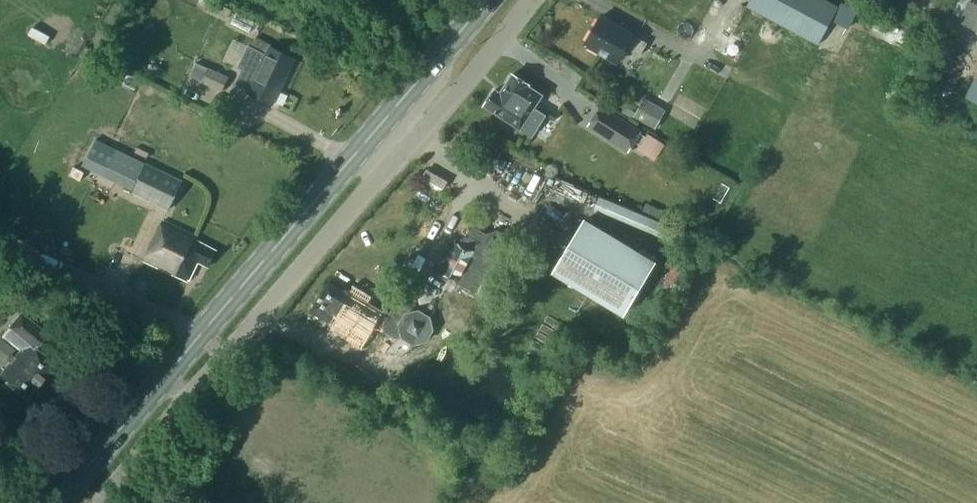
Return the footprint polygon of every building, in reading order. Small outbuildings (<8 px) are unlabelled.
[(827,0),(750,0),(747,5),(819,43),(839,6),(827,0)] [(960,21),(976,30),(976,0),(971,0),(962,16),(960,21)] [(633,34),(601,15),(585,43),(618,62),(626,46),(640,54),(647,42),(633,34)] [(270,46),(271,44),(256,37),(251,47),(249,45),(239,66),(243,68),(237,82),(250,88),(248,91),(274,103),(295,58),(270,46)] [(192,73),(204,79),(203,81),(223,90),(229,77),(209,67),(209,68),(197,62),(192,73)] [(496,89),(485,105),(533,136),(547,115),(535,107),(543,94),(529,85),(529,84),(513,73),(501,92),(496,89)] [(634,117),(656,129),(667,110),(645,97),(634,117)] [(588,125),(629,153),(643,131),(602,104),(588,125)] [(134,190),(132,193),(169,211),(184,180),(114,147),(101,175),(134,190)] [(94,153),(89,163),(98,168),(103,157),(94,153)] [(659,233),(665,219),(607,193),(600,206),(659,233)] [(656,262),(586,219),(555,270),(625,313),(656,262)] [(164,220),(145,260),(189,281),(198,261),(208,266),(217,250),(197,240),(199,236),(164,220)] [(507,235),(498,230),(489,233),(474,226),(464,245),(456,240),(439,272),(478,292),(497,257),(505,253),(510,244),(507,235)] [(497,257),(478,292),(498,303),(521,262),(505,253),(497,257)] [(369,301),(372,296),(354,284),(349,292),(329,280),(311,310),(330,322),(329,324),(338,330),(336,334),(362,349),(376,326),(397,338),(403,337),(414,343),(427,340),(433,329),(430,316),(419,310),(411,312),(406,292),(390,296),(393,308),(388,316),(384,314),(386,311),(369,301)] [(47,333),(20,312),(2,335),(20,349),(14,356),(10,353),(12,350),(0,340),(0,358),(3,361),(6,358),(10,362),(0,374),(0,376),(6,382),(6,383),(25,398),(54,364),(35,348),(47,333)]
